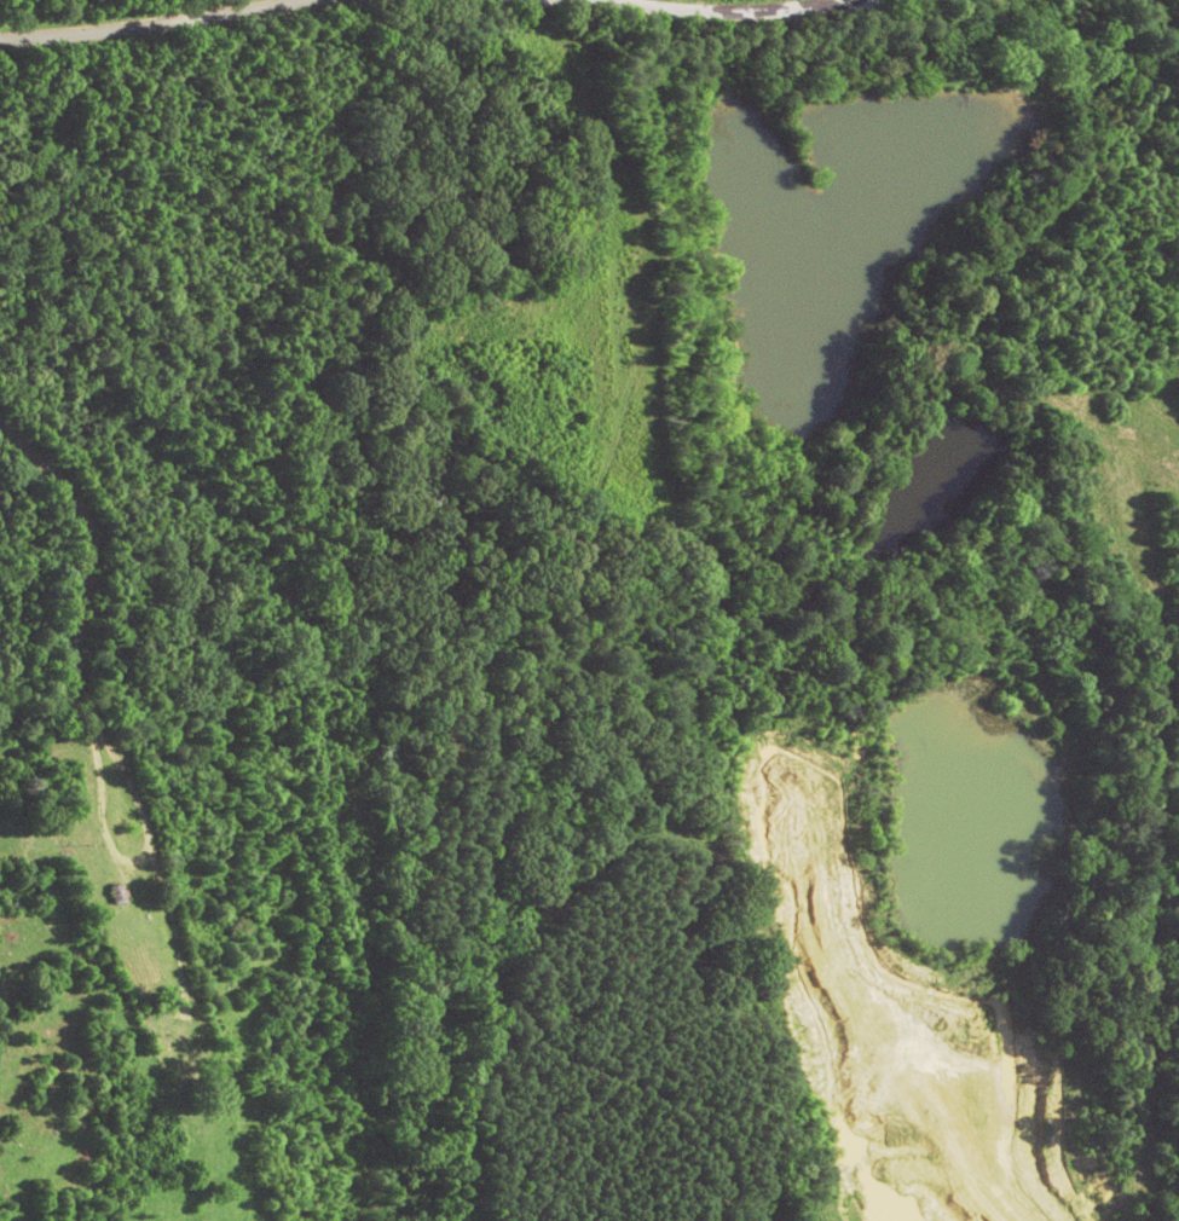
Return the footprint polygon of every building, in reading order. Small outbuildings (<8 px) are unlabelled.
[(126,904),(120,886),(106,890),(112,908),(126,904)]
